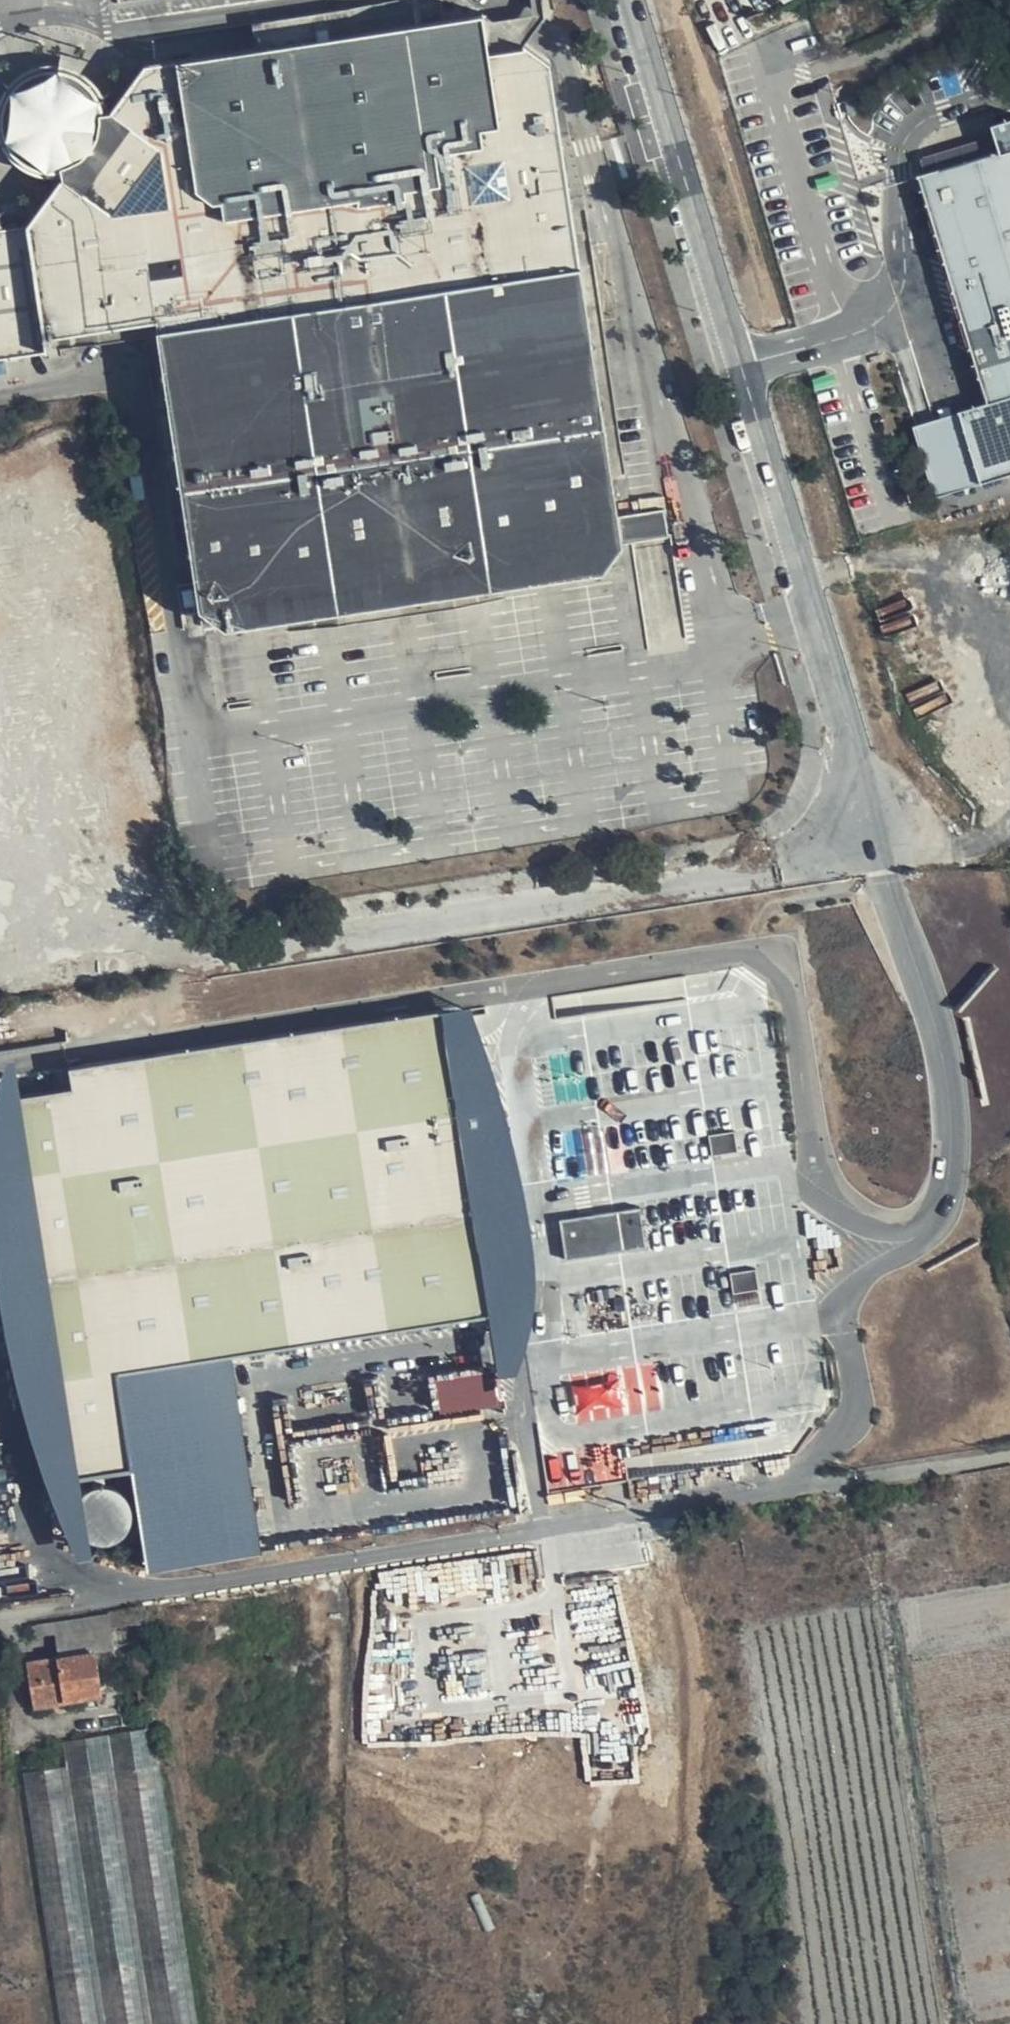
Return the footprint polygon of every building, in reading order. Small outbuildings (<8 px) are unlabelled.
[(258,18),(260,40),(359,31),(357,8),(258,18)] [(25,226),(42,324),(50,323),(53,338),(157,319),(168,386),(201,610),(230,628),(289,620),(604,572),(624,544),(620,514),(607,426),(583,266),(565,144),(552,64),(527,40),(537,11),(495,21),(485,14),(144,63),(115,103),(105,104),(107,120),(105,137),(97,152),(85,164),(71,172),(62,181),(25,226)] [(1,114),(2,132),(9,149),(21,163),(37,172),(55,175),(71,172),(85,164),(97,152),(105,137),(107,120),(105,104),(99,88),(85,75),(69,68),(50,66),(32,71),(17,82),(6,96),(1,114)] [(920,181),(991,402),(965,410),(985,481),(1009,474),(1009,152),(920,181)] [(42,324),(25,226),(0,230),(0,357),(47,350),(42,324)] [(620,514),(624,544),(669,536),(665,508),(620,514)] [(10,1056),(0,1094),(0,1253),(7,1323),(69,1525),(83,1555),(96,1552),(83,1476),(135,1467),(153,1570),(521,1516),(498,1380),(528,1374),(537,1283),(519,1162),(471,1011),(73,1069),(75,1089),(26,1097),(20,1056),(10,1056)] [(146,1640),(141,1605),(32,1622),(35,1634),(56,1631),(59,1656),(95,1650),(112,1647),(146,1640)] [(95,1650),(59,1656),(29,1662),(36,1706),(67,1701),(67,1699),(102,1692),(95,1650)] [(68,1743),(71,1764),(29,1772),(67,2023),(202,2023),(156,1725),(68,1739),(68,1743)]
